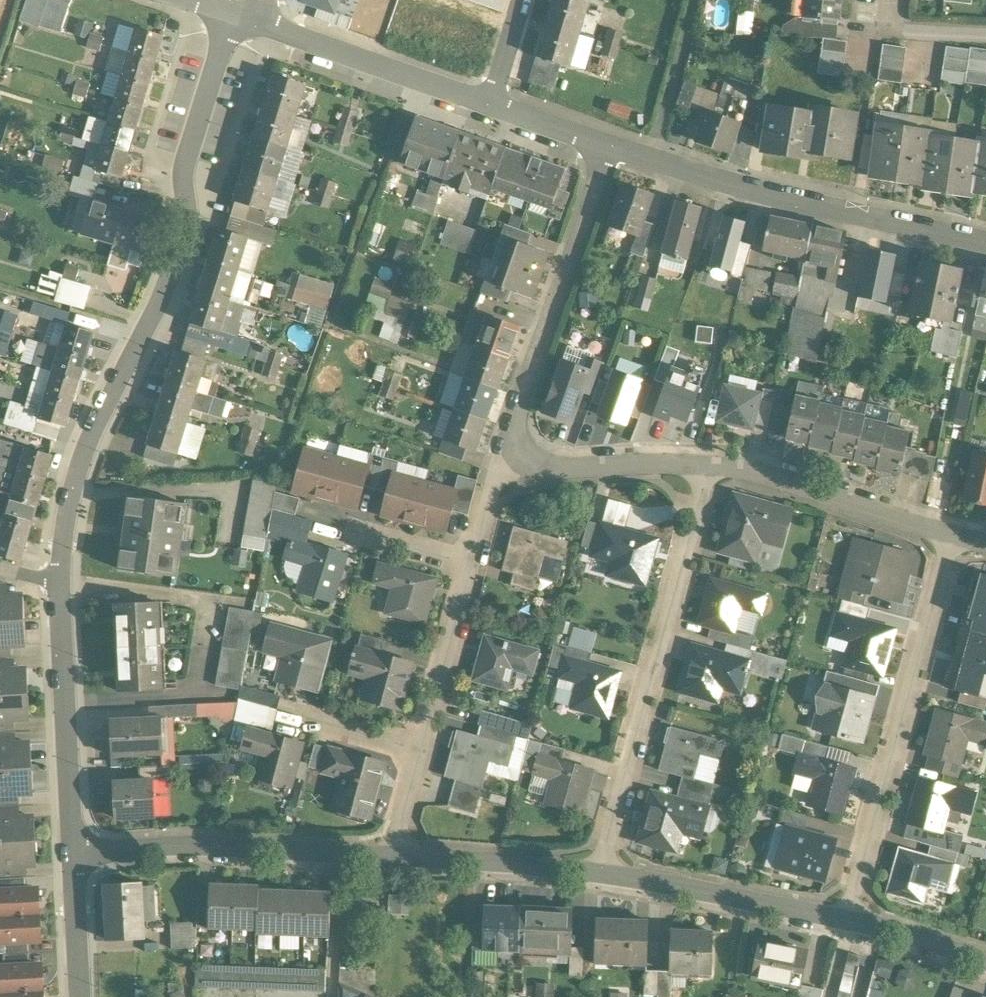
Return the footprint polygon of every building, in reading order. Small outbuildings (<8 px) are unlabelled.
[(19,21),(37,28),(37,27),(47,0),(26,0),(19,21)] [(56,0),(47,0),(37,27),(58,33),(68,4),(56,0)] [(301,1),(317,7),(333,13),(338,0),(301,0),(301,1)] [(578,0),(553,0),(546,25),(580,35),(589,3),(578,0)] [(740,11),(755,13),(756,0),(742,0),(740,11)] [(804,18),(809,18),(840,21),(843,0),(805,0),(804,18)] [(333,13),(317,7),(313,18),(348,31),(352,20),(333,13)] [(839,40),(840,21),(809,18),(807,39),(839,40)] [(74,35),(87,39),(88,34),(89,35),(92,24),(78,20),(74,35)] [(580,35),(546,25),(536,56),(540,57),(562,63),(571,66),(580,35)] [(111,48),(128,52),(134,30),(117,26),(111,48)] [(161,38),(134,30),(128,52),(154,60),(161,38)] [(624,34),(610,30),(606,43),(620,47),(624,34)] [(87,39),(86,41),(100,45),(102,38),(89,35),(88,34),(87,39)] [(847,43),(824,40),(822,51),(845,55),(847,43)] [(100,45),(86,41),(84,48),(98,52),(100,45)] [(620,47),(606,43),(602,55),(616,59),(620,47)] [(907,49),(883,46),(882,58),(905,61),(907,49)] [(970,51),(946,48),(945,60),(968,63),(968,60),(970,51)] [(970,49),(970,51),(968,60),(985,63),(985,51),(970,49)] [(845,55),(822,51),(820,63),(844,67),(845,55)] [(154,60),(128,52),(121,76),(148,84),(154,60)] [(562,63),(540,57),(532,84),(554,90),(562,63)] [(905,61),(882,58),(880,70),(904,73),(905,61)] [(968,63),(945,60),(943,71),(966,74),(967,72),(968,63)] [(968,60),(968,63),(967,72),(985,75),(985,63),(968,60)] [(844,67),(820,63),(819,75),(842,78),(844,67)] [(904,73),(880,70),(878,81),(902,84),(904,73)] [(966,74),(943,71),(941,83),(965,86),(965,84),(966,74)] [(967,72),(966,74),(965,84),(985,87),(985,75),(967,72)] [(148,84),(121,76),(114,100),(141,108),(148,84)] [(304,86),(271,76),(262,106),(294,116),(304,86)] [(88,85),(75,81),(73,88),(86,92),(88,85)] [(675,108),(698,117),(701,110),(732,121),(737,108),(745,110),(753,89),(734,82),(728,98),(682,82),(675,108)] [(86,92),(73,88),(71,94),(84,98),(86,92)] [(141,108),(114,100),(108,122),(134,130),(141,108)] [(633,107),(611,101),(608,112),(629,118),(633,107)] [(294,116),(262,106),(252,137),(285,148),(294,116)] [(856,116),(813,108),(812,115),(771,108),(764,152),(812,160),(813,153),(849,159),(856,116)] [(732,121),(701,110),(698,117),(695,125),(701,127),(696,141),(730,154),(732,150),(741,125),(732,121)] [(353,121),(341,117),(337,130),(349,134),(353,121)] [(461,134),(416,118),(399,164),(434,176),(445,180),(461,134)] [(134,130),(108,122),(101,146),(127,154),(134,130)] [(755,130),(741,125),(732,150),(750,157),(755,130)] [(904,131),(879,127),(872,175),(897,179),(904,131)] [(74,131),(61,128),(60,134),(72,138),(74,131)] [(349,134),(337,130),(333,143),(345,147),(349,134)] [(929,134),(904,131),(897,179),(917,182),(918,186),(922,187),(929,138),(929,134)] [(72,138),(60,134),(58,141),(71,145),(72,138)] [(506,150),(461,134),(445,180),(443,185),(488,201),(493,189),(506,150)] [(285,148),(252,137),(242,168),(275,178),(285,148)] [(954,142),(929,138),(922,187),(941,189),(943,194),(947,195),(954,142)] [(980,145),(954,142),(947,195),(952,195),(955,191),(973,194),(980,145)] [(980,142),(980,145),(973,194),(978,195),(981,191),(985,192),(985,142),(980,142)] [(127,154),(101,146),(94,170),(120,178),(127,154)] [(285,148),(275,178),(294,184),(303,154),(285,148)] [(543,163),(506,150),(493,189),(529,203),(543,163)] [(42,166),(61,172),(65,159),(47,152),(42,166)] [(565,172),(543,163),(529,203),(549,210),(551,211),(559,190),(565,172)] [(275,178),(242,168),(232,201),(253,207),(265,211),(275,178)] [(120,178),(94,170),(91,181),(97,183),(117,188),(120,178)] [(91,181),(73,176),(67,195),(90,203),(91,200),(92,200),(97,183),(91,181)] [(445,180),(434,176),(428,195),(438,199),(443,185),(445,180)] [(284,216),(294,184),(275,178),(265,211),(284,216)] [(334,184),(321,179),(317,192),(330,196),(334,184)] [(652,196),(624,186),(612,222),(639,232),(643,221),(652,196)] [(570,195),(559,190),(551,211),(549,210),(547,217),(560,221),(570,195)] [(330,196),(317,192),(314,205),(326,209),(330,196)] [(428,195),(417,192),(411,209),(432,217),(438,199),(428,195)] [(92,200),(91,200),(90,203),(81,233),(113,243),(122,209),(92,200)] [(253,207),(234,201),(230,215),(249,221),(253,207)] [(678,201),(663,254),(678,258),(677,260),(682,261),(683,259),(688,261),(703,208),(678,201)] [(154,219),(122,209),(113,243),(131,248),(144,252),(154,219)] [(249,221),(230,215),(225,232),(244,238),(249,221)] [(709,274),(731,280),(731,278),(740,242),(745,223),(724,217),(709,274)] [(813,226),(771,217),(764,250),(775,253),(774,259),(787,262),(788,255),(806,259),(813,226)] [(478,232),(448,221),(440,246),(469,256),(478,232)] [(656,225),(643,221),(639,232),(631,254),(644,258),(656,225)] [(531,234),(505,225),(500,239),(508,242),(509,240),(527,246),(531,234)] [(847,233),(813,226),(806,259),(806,261),(836,267),(839,268),(847,233)] [(225,232),(216,230),(207,259),(237,268),(246,240),(244,238),(225,232)] [(265,245),(246,240),(237,268),(255,274),(265,245)] [(527,246),(509,240),(508,242),(501,262),(538,275),(546,253),(527,246)] [(740,242),(731,278),(743,281),(747,267),(752,245),(740,242)] [(131,248),(113,243),(107,263),(125,268),(131,248)] [(888,296),(892,271),(895,256),(867,250),(858,297),(886,303),(888,296)] [(237,268),(207,259),(197,291),(227,300),(237,268)] [(806,261),(804,260),(800,278),(797,291),(828,297),(830,297),(836,267),(806,261)] [(920,261),(919,270),(912,303),(909,315),(952,324),(963,270),(920,261)] [(538,275),(501,262),(493,284),(493,286),(511,292),(530,299),(538,275)] [(78,269),(66,265),(61,278),(74,282),(78,269)] [(772,273),(747,267),(743,281),(742,288),(753,291),(754,288),(768,292),(772,273)] [(919,270),(907,267),(905,274),(901,298),(900,300),(912,303),(919,270)] [(237,268),(227,300),(246,305),(255,274),(237,268)] [(888,296),(901,298),(905,274),(892,271),(888,296)] [(305,276),(293,272),(289,285),(301,289),(305,276)] [(969,301),(974,302),(975,296),(980,273),(975,272),(969,301)] [(980,273),(975,296),(985,299),(985,274),(980,273)] [(800,278),(778,274),(774,293),(782,294),(796,297),(797,291),(800,278)] [(644,276),(635,308),(648,312),(657,280),(644,276)] [(74,282),(61,278),(54,301),(82,310),(89,287),(74,282)] [(511,292),(493,286),(493,284),(485,281),(481,293),(507,302),(511,292)] [(301,289),(289,285),(285,298),(298,302),(301,289)] [(401,285),(382,293),(388,306),(406,299),(401,285)] [(301,289),(298,302),(328,311),(332,299),(301,289)] [(227,300),(197,291),(187,322),(189,323),(211,330),(217,332),(227,300)] [(828,297),(797,291),(796,297),(795,305),(786,354),(816,363),(828,297)] [(796,297),(782,294),(781,303),(795,305),(796,297)] [(975,296),(974,302),(980,303),(975,326),(984,328),(985,328),(985,299),(975,296)] [(227,300),(217,332),(235,337),(246,305),(227,300)] [(65,311),(41,304),(37,317),(61,324),(65,311)] [(423,314),(409,309),(405,321),(419,326),(423,314)] [(520,328),(488,317),(477,347),(509,359),(520,328)] [(419,326),(405,321),(401,334),(414,339),(419,326)] [(0,322),(0,329),(12,333),(13,326),(0,322)] [(93,331),(67,323),(60,347),(86,354),(93,331)] [(211,330),(189,323),(188,329),(185,337),(207,344),(211,330)] [(984,328),(975,326),(973,335),(982,337),(984,328)] [(0,329),(0,337),(10,339),(12,333),(0,329)] [(962,332),(951,329),(945,355),(957,358),(962,332)] [(207,344),(185,337),(180,352),(202,359),(207,344)] [(86,354),(60,347),(53,371),(79,378),(86,354)] [(509,359),(477,347),(466,378),(498,390),(509,359)] [(668,347),(655,380),(666,385),(673,367),(674,368),(680,352),(668,347)] [(282,354),(269,350),(265,362),(278,366),(282,354)] [(204,361),(175,352),(166,381),(196,390),(204,361)] [(606,364),(591,359),(587,369),(591,371),(583,392),(594,396),(600,380),(606,364)] [(204,361),(196,390),(210,394),(219,365),(204,361)] [(587,370),(563,361),(544,413),(572,423),(583,392),(591,371),(587,369),(587,370)] [(278,366),(265,362),(261,376),(274,380),(278,366)] [(696,399),(705,374),(689,367),(687,372),(674,368),(673,367),(666,385),(654,417),(669,423),(671,417),(688,424),(697,399),(696,399)] [(79,378),(53,371),(46,394),(72,401),(79,378)] [(401,376),(387,371),(383,383),(397,388),(401,376)] [(640,383),(617,374),(613,384),(604,408),(601,416),(625,424),(628,415),(640,383)] [(498,390),(466,378),(455,409),(487,420),(498,390)] [(818,395),(821,384),(801,379),(798,390),(818,395)] [(613,384),(600,380),(594,396),(591,404),(604,408),(613,384)] [(196,390),(166,381),(157,412),(186,421),(190,407),(196,390)] [(397,388),(383,383),(379,395),(392,400),(397,388)] [(651,387),(640,383),(628,415),(640,420),(651,387)] [(760,394),(726,387),(719,422),(752,429),(760,394)] [(969,416),(972,390),(960,389),(956,415),(969,416)] [(210,394),(196,390),(190,407),(223,417),(228,400),(210,394)] [(757,425),(768,428),(774,403),(776,392),(765,390),(757,425)] [(72,401),(46,394),(39,418),(65,426),(72,401)] [(821,400),(797,396),(794,409),(788,434),(787,438),(804,441),(803,443),(810,445),(819,402),(820,402),(821,400)] [(820,402),(819,402),(810,445),(827,448),(826,451),(832,452),(842,410),(843,410),(843,407),(820,402)] [(774,403),(768,428),(779,430),(784,406),(774,403)] [(794,409),(785,407),(785,406),(784,406),(779,430),(778,431),(788,434),(794,409)] [(487,420),(455,409),(444,440),(476,451),(487,420)] [(843,410),(842,410),(832,452),(849,456),(848,459),(855,460),(864,418),(865,418),(866,415),(843,410)] [(157,412),(147,445),(167,450),(177,453),(185,425),(186,421),(157,412)] [(865,418),(864,418),(855,460),(871,464),(871,466),(877,468),(887,426),(888,423),(865,418)] [(58,428),(36,422),(33,433),(55,439),(58,428)] [(204,431),(185,425),(177,453),(175,461),(194,467),(204,431)] [(258,430),(245,426),(241,438),(254,442),(258,430)] [(910,431),(888,426),(887,426),(877,468),(893,472),(893,474),(900,476),(901,472),(907,447),(910,431)] [(33,433),(31,432),(28,444),(52,450),(55,439),(33,433)] [(254,442),(241,438),(237,451),(250,455),(254,442)] [(0,439),(0,465),(18,470),(25,447),(25,446),(0,439)] [(469,449),(444,440),(439,452),(464,462),(469,449)] [(265,446),(254,442),(250,455),(261,458),(265,446)] [(167,450),(147,445),(144,457),(163,463),(167,450)] [(51,454),(25,447),(18,470),(44,477),(51,454)] [(917,449),(907,447),(901,472),(909,474),(915,450),(917,451),(917,449)] [(917,451),(915,450),(909,474),(909,475),(920,478),(925,454),(926,454),(926,453),(917,451)] [(336,459),(305,451),(294,491),(325,500),(336,459)] [(976,452),(966,499),(985,503),(985,454),(976,452)] [(384,458),(369,454),(365,467),(367,467),(361,486),(375,490),(384,458)] [(926,454),(925,454),(920,478),(919,479),(931,482),(936,457),(926,454)] [(399,462),(384,458),(375,490),(388,494),(394,475),(395,475),(399,462)] [(365,467),(336,459),(325,500),(355,508),(361,486),(367,467),(365,467)] [(0,465),(0,491),(11,494),(18,470),(0,465)] [(44,477),(18,470),(11,494),(37,502),(44,477)] [(254,478),(243,535),(266,539),(269,522),(271,510),(274,492),(277,475),(254,478)] [(395,475),(394,475),(388,494),(382,515),(413,524),(425,483),(395,475)] [(478,481),(458,476),(454,491),(455,492),(450,510),(468,516),(478,481)] [(454,491),(425,483),(413,524),(444,532),(450,510),(455,492),(454,491)] [(4,518),(11,494),(0,491),(0,517),(4,518)] [(299,499),(274,492),(271,510),(294,516),(299,499)] [(37,502),(11,494),(4,518),(30,526),(37,502)] [(184,504),(129,496),(126,516),(134,517),(131,534),(174,540),(176,525),(181,525),(184,504)] [(789,509),(754,500),(751,512),(786,522),(789,509)] [(751,512),(728,506),(723,524),(726,525),(719,551),(731,554),(755,561),(755,559),(762,535),(781,540),(786,522),(751,512)] [(294,516),(271,510),(269,522),(308,533),(311,521),(294,516)] [(4,518),(0,531),(0,543),(23,550),(30,526),(4,518)] [(602,525),(589,522),(582,547),(595,550),(597,544),(602,525)] [(656,540),(602,525),(597,544),(616,549),(609,574),(644,583),(656,540)] [(568,542),(514,527),(502,570),(514,574),(537,580),(543,555),(563,560),(568,542)] [(174,540),(131,534),(129,552),(121,551),(119,570),(174,578),(177,557),(172,556),(174,540)] [(345,557),(291,541),(285,559),(304,565),(297,590),(332,600),(345,557)] [(889,549),(862,541),(848,588),(865,593),(899,603),(912,558),(888,551),(889,549)] [(0,543),(0,557),(19,562),(23,550),(0,543)] [(755,561),(731,554),(729,565),(752,571),(756,559),(755,559),(755,561)] [(434,580),(379,565),(374,583),(394,589),(387,614),(422,623),(434,580)] [(979,573),(971,600),(968,599),(963,616),(967,617),(985,622),(985,575),(979,573)] [(537,580),(514,574),(510,585),(534,591),(537,580)] [(766,594),(711,579),(699,623),(711,626),(734,632),(741,607),(761,613),(766,594)] [(865,593),(848,588),(842,586),(838,599),(862,605),(865,593)] [(20,620),(18,596),(0,596),(0,621),(20,620)] [(157,603),(115,604),(117,648),(159,646),(157,603)] [(254,613),(230,608),(223,647),(247,651),(254,613)] [(893,630),(839,615),(834,633),(853,639),(846,664),(869,670),(880,674),(893,630)] [(967,617),(963,629),(985,636),(985,622),(967,617)] [(0,621),(0,646),(21,645),(20,620),(0,621)] [(317,638),(271,625),(264,651),(283,656),(276,680),(315,690),(328,643),(316,640),(317,638)] [(734,632),(711,626),(708,638),(727,643),(731,644),(734,632)] [(962,629),(959,641),(983,647),(985,637),(985,636),(963,629),(962,629)] [(734,632),(731,644),(751,650),(753,650),(756,638),(734,632)] [(384,640),(361,634),(356,649),(379,656),(384,640)] [(505,643),(484,637),(483,639),(486,639),(482,654),(479,653),(472,680),(506,690),(513,665),(532,670),(538,651),(505,642),(505,643)] [(959,641),(959,642),(961,643),(955,663),(952,662),(945,687),(957,690),(975,695),(982,670),(985,671),(985,648),(983,647),(959,641)] [(568,647),(555,643),(549,666),(562,670),(565,658),(568,647)] [(727,643),(724,655),(747,661),(751,650),(731,644),(727,643)] [(159,646),(117,648),(119,692),(160,691),(159,646)] [(724,655),(693,646),(681,690),(716,699),(723,674),(742,679),(747,661),(724,655)] [(247,651),(223,647),(216,686),(240,690),(241,686),(247,651)] [(592,653),(568,647),(565,658),(589,664),(592,653)] [(379,656),(356,649),(351,668),(370,673),(363,698),(398,708),(410,664),(379,656)] [(589,664),(565,658),(562,670),(560,676),(580,682),(576,693),(573,707),(607,716),(619,673),(589,664)] [(869,670),(846,664),(843,675),(866,681),(867,676),(869,670)] [(23,694),(22,669),(0,670),(0,695),(23,694)] [(843,675),(829,671),(825,684),(829,685),(830,684),(871,695),(874,683),(866,681),(843,675)] [(580,682),(560,676),(557,688),(576,693),(580,682)] [(871,695),(830,684),(829,685),(817,730),(862,743),(867,723),(863,722),(871,695)] [(240,690),(239,700),(252,703),(276,710),(279,697),(241,686),(240,690)] [(957,690),(954,701),(984,709),(985,701),(985,698),(975,695),(957,690)] [(0,695),(0,721),(24,719),(23,694),(0,695)] [(269,735),(272,724),(248,717),(252,703),(239,700),(234,726),(247,729),(269,735)] [(276,710),(252,703),(248,717),(272,724),(276,710)] [(195,705),(163,706),(164,718),(196,717),(195,705)] [(937,710),(925,754),(931,755),(960,763),(967,738),(985,743),(985,723),(937,710)] [(520,721),(483,712),(479,726),(480,727),(514,736),(516,736),(520,721)] [(160,719),(111,721),(112,756),(161,754),(160,719)] [(533,725),(520,721),(516,736),(529,740),(533,725)] [(725,741),(670,726),(658,769),(688,777),(688,776),(694,778),(700,754),(719,759),(725,741)] [(514,736),(480,727),(477,738),(512,747),(514,736)] [(269,735),(247,729),(242,748),(261,753),(254,779),(290,788),(302,744),(269,735)] [(477,738),(457,732),(446,776),(455,779),(481,785),(487,760),(507,766),(512,747),(477,738)] [(804,739),(782,733),(778,749),(800,755),(804,739)] [(830,746),(804,739),(800,755),(826,761),(830,746)] [(27,768),(26,743),(0,745),(0,770),(27,768)] [(565,749),(542,743),(538,755),(562,761),(565,749)] [(309,768),(322,772),(328,749),(315,745),(309,768)] [(856,754),(830,746),(826,761),(851,769),(856,754)] [(383,764),(328,749),(322,772),(342,777),(333,809),(368,818),(383,764)] [(562,761),(538,755),(534,773),(554,778),(547,803),(580,812),(592,770),(562,761)] [(826,761),(800,755),(795,773),(815,778),(808,803),(842,812),(854,769),(851,769),(826,761)] [(960,763),(931,755),(927,769),(956,777),(960,763)] [(171,766),(140,767),(141,781),(152,780),(172,779),(171,766)] [(0,770),(0,795),(28,793),(27,768),(0,770)] [(320,779),(322,772),(309,768),(306,776),(320,779)] [(694,778),(688,776),(688,777),(685,789),(710,796),(714,783),(694,778)] [(481,785),(455,779),(449,807),(473,813),(481,785)] [(974,794),(920,779),(905,838),(920,842),(925,825),(942,830),(943,829),(949,806),(970,812),(974,794)] [(141,781),(113,782),(115,819),(154,817),(152,780),(141,781)] [(685,789),(679,788),(676,800),(707,808),(710,796),(685,789)] [(676,800),(653,793),(640,839),(675,849),(682,822),(702,828),(707,808),(676,800)] [(809,816),(785,809),(782,821),(806,827),(809,816)] [(31,841),(29,817),(0,819),(0,843),(31,841)] [(942,830),(925,825),(920,842),(932,845),(959,852),(963,835),(943,829),(942,830)] [(835,840),(786,826),(775,866),(824,880),(835,840)] [(0,843),(0,866),(2,866),(2,867),(32,865),(31,841),(0,843)] [(959,852),(932,845),(929,856),(955,864),(966,867),(969,855),(959,852)] [(929,856),(901,848),(889,892),(924,901),(931,876),(949,881),(950,882),(952,875),(955,864),(929,856)] [(952,875),(950,882),(949,881),(946,891),(953,893),(959,889),(955,883),(957,877),(952,875)] [(0,879),(0,891),(24,889),(24,878),(3,879),(0,879)] [(140,883),(105,885),(108,941),(143,939),(140,883)] [(257,886),(210,884),(209,893),(208,928),(256,930),(256,934),(328,936),(330,892),(257,890),(257,886)] [(37,915),(36,889),(24,889),(0,891),(0,917),(37,915)] [(209,893),(197,892),(196,923),(196,928),(208,928),(209,893)] [(390,893),(390,919),(412,919),(412,893),(390,893)] [(521,907),(507,907),(507,905),(500,905),(500,906),(485,906),(485,925),(484,950),(498,951),(499,951),(505,951),(520,951),(521,907)] [(573,909),(521,907),(520,951),(571,953),(572,953),(572,946),(573,909)] [(0,917),(0,943),(27,941),(39,941),(37,915),(0,917)] [(597,919),(585,918),(584,947),(584,954),(596,954),(597,919)] [(649,920),(597,919),(596,954),(596,958),(596,963),(647,965),(647,960),(648,960),(649,920)] [(196,923),(170,924),(171,950),(196,949),(196,928),(196,923)] [(485,925),(473,924),(472,949),(484,950),(485,925)] [(712,931),(672,930),(671,970),(672,970),(711,971),(712,931)] [(809,950),(759,940),(753,975),(800,985),(802,986),(809,950)] [(27,941),(2,943),(3,955),(27,953),(27,941)] [(584,947),(572,946),(572,953),(571,953),(570,975),(583,975),(584,954),(584,947)] [(27,953),(3,955),(3,967),(28,965),(27,953)] [(916,984),(921,967),(880,955),(875,972),(916,984)] [(0,967),(0,993),(41,991),(40,965),(28,965),(3,967),(0,967)] [(325,969),(195,965),(194,988),(324,992),(325,969)] [(851,996),(867,996),(869,991),(874,970),(859,966),(851,996)] [(659,970),(645,970),(644,994),(658,994),(659,970)] [(659,970),(658,994),(658,996),(671,996),(672,970),(671,970),(659,970)] [(485,972),(484,996),(494,996),(495,973),(485,972)] [(800,985),(798,996),(822,996),(823,990),(802,986),(800,985)] [(966,990),(952,986),(948,996),(964,996),(966,990)] [(339,987),(339,996),(363,996),(339,987)]
